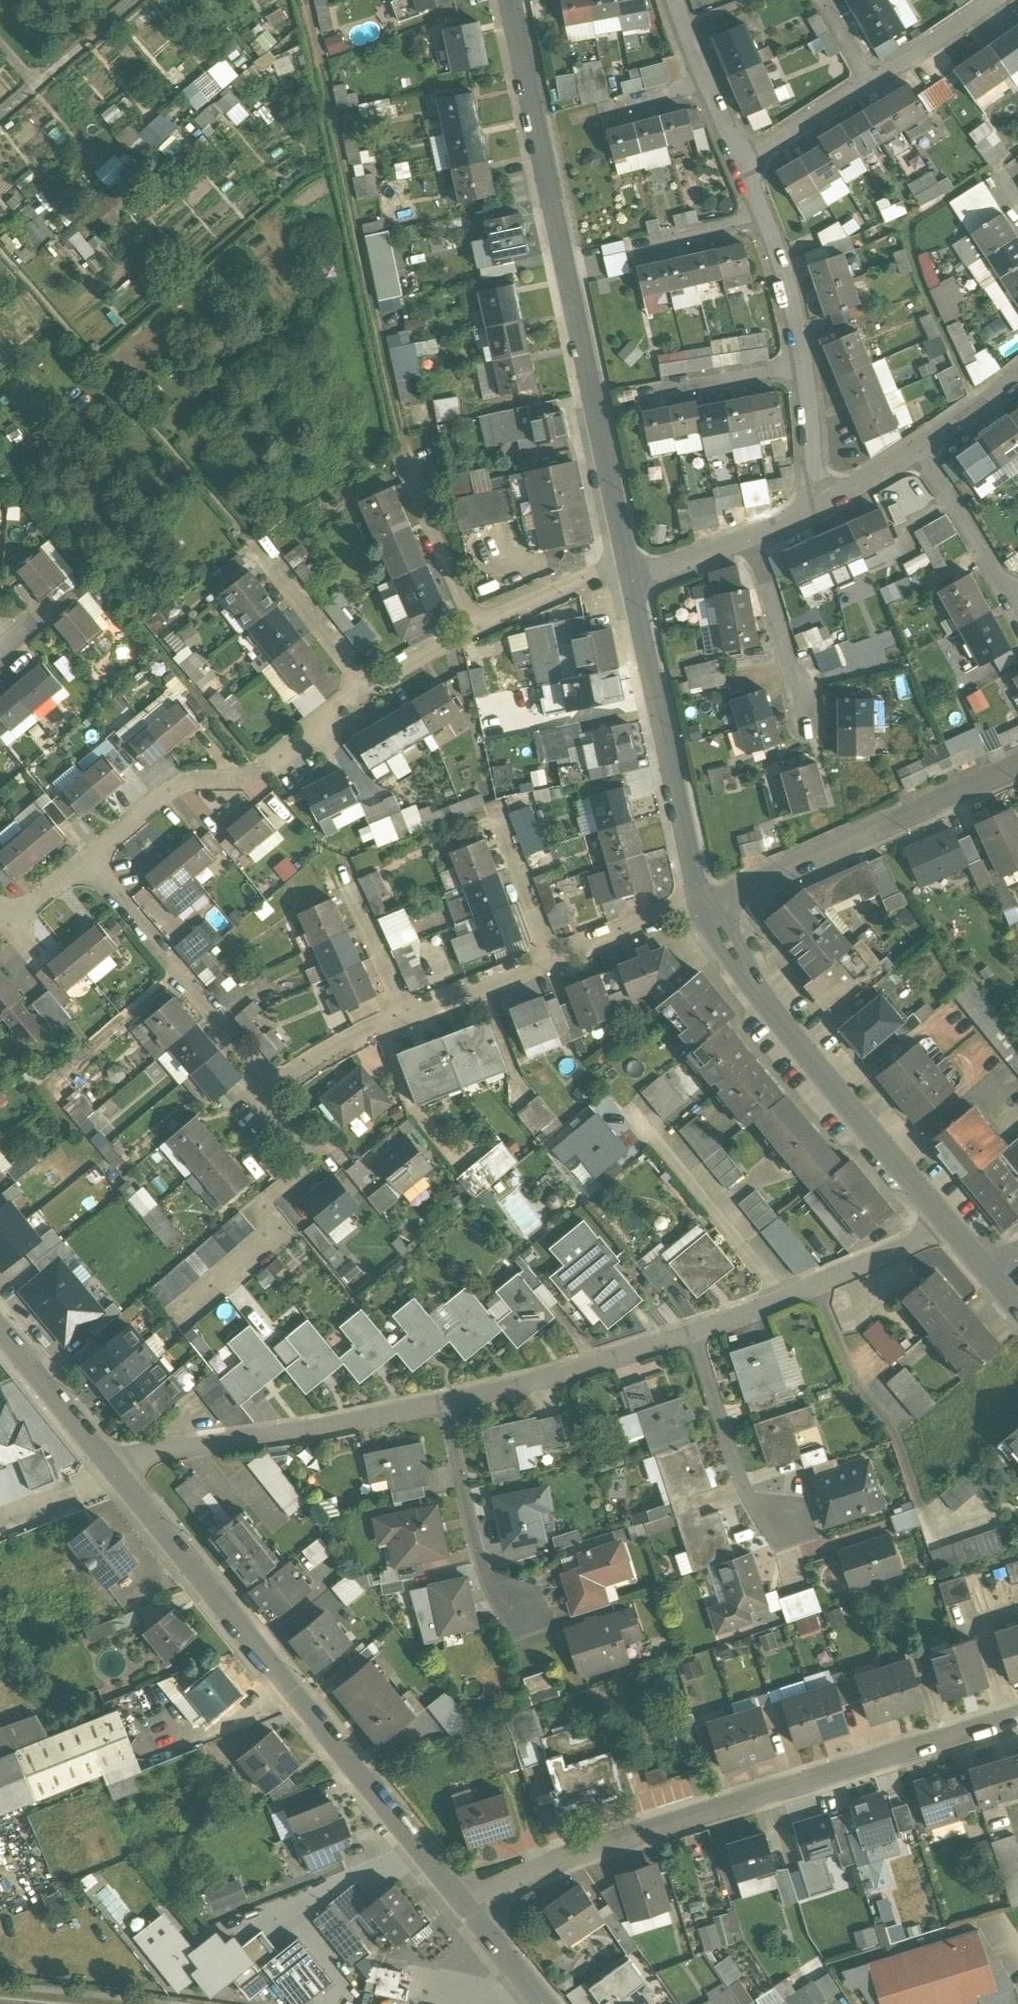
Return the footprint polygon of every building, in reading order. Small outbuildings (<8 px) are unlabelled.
[(325,0),(313,0),(315,11),(326,8),(325,0)] [(392,2),(400,24),(422,16),(421,13),(418,14),(418,12),(419,12),(415,0),(398,0),(392,2)] [(419,12),(418,12),(418,14),(421,13),(453,1),(453,0),(452,0),(451,0),(415,0),(419,12)] [(566,25),(593,20),(590,0),(562,0),(566,25)] [(593,20),(605,18),(620,16),(617,0),(590,0),(593,20)] [(620,16),(648,11),(646,0),(617,0),(620,16)] [(854,11),(873,0),(848,0),(854,11)] [(854,11),(859,19),(857,19),(858,21),(860,20),(876,48),(875,49),(906,31),(905,30),(904,31),(886,0),(873,0),(854,11)] [(326,8),(315,11),(320,33),(331,30),(326,8)] [(648,11),(620,16),(622,30),(650,25),(648,11)] [(818,14),(808,20),(820,39),(830,34),(818,14)] [(605,18),(593,20),(596,37),(608,35),(605,18)] [(593,20),(566,25),(569,42),(596,37),(593,20)] [(479,23),(442,31),(443,32),(444,32),(452,73),(451,73),(451,74),(487,66),(487,65),(486,65),(477,25),(479,24),(479,23)] [(745,25),(712,39),(713,40),(714,40),(731,77),(761,64),(744,27),(746,26),(745,25)] [(1017,28),(1016,29),(1017,30),(991,48),(1010,75),(1017,70),(1017,29),(1017,28)] [(841,53),(830,34),(820,39),(831,59),(841,53)] [(983,54),(957,72),(956,71),(955,71),(975,101),(976,100),(976,99),(1010,75),(991,48),(984,53),(983,52),(982,52),(983,54)] [(274,61),(280,74),(295,68),(290,55),(274,61)] [(601,62),(575,66),(580,94),(595,90),(593,82),(604,79),(601,62)] [(664,63),(643,69),(644,77),(647,89),(670,83),(664,63)] [(761,64),(731,77),(748,116),(746,117),(747,118),(780,103),(779,102),(778,103),(761,64)] [(643,69),(630,72),(632,80),(644,77),(643,69)] [(644,77),(632,80),(635,92),(647,89),(644,77)] [(604,79),(593,82),(595,90),(580,94),(583,106),(609,99),(604,79)] [(957,96),(944,79),(936,84),(948,102),(957,96)] [(632,80),(621,83),(624,95),(635,92),(632,80)] [(948,102),(936,84),(927,90),(940,108),(948,102)] [(911,87),(888,100),(905,129),(929,115),(911,85),(910,86),(911,87)] [(345,86),(335,88),(337,99),(348,97),(345,86)] [(238,124),(251,112),(229,88),(198,117),(208,127),(225,111),(238,124)] [(940,108),(927,90),(919,96),(931,113),(940,108)] [(474,93),(438,100),(438,102),(439,101),(446,135),(480,128),(473,94),(474,94),(474,93)] [(348,97),(337,99),(339,110),(359,106),(357,95),(348,97)] [(888,100),(866,114),(883,142),(905,129),(888,100)] [(381,102),(359,106),(362,122),(384,117),(381,102)] [(139,132),(132,124),(119,135),(142,160),(180,124),(165,109),(139,132)] [(686,114),(660,120),(667,146),(694,139),(687,112),(685,112),(686,114)] [(866,114),(843,127),(861,155),(883,142),(866,114)] [(660,120),(634,127),(641,153),(667,146),(660,120)] [(634,127),(608,134),(608,132),(607,133),(614,160),(625,157),(641,153),(634,127)] [(843,127),(820,141),(824,147),(838,169),(861,155),(843,127)] [(480,128),(446,135),(454,169),(487,162),(480,128)] [(704,129),(693,132),(699,155),(710,152),(704,129)] [(360,154),(355,132),(344,135),(349,157),(360,154)] [(987,140),(978,147),(984,156),(993,148),(987,140)] [(993,148),(984,156),(990,165),(1008,152),(1001,143),(993,148)] [(667,146),(641,153),(645,170),(671,163),(667,146)] [(824,147),(801,160),(819,189),(842,176),(838,169),(824,147)] [(360,154),(349,157),(351,168),(362,165),(360,154)] [(110,185),(126,166),(113,155),(97,174),(110,185)] [(625,157),(614,160),(615,166),(626,163),(625,157)] [(819,189),(801,160),(779,173),(778,172),(777,173),(795,203),(819,189)] [(487,162),(454,169),(461,203),(459,203),(459,204),(496,197),(495,196),(494,196),(487,162)] [(365,177),(353,180),(356,191),(367,188),(365,177)] [(924,178),(909,186),(921,206),(934,199),(929,189),(930,188),(924,178)] [(954,188),(949,178),(939,183),(944,193),(954,188)] [(930,188),(929,189),(934,199),(944,193),(939,183),(930,188)] [(980,185),(958,198),(969,216),(992,201),(980,185)] [(367,188),(356,191),(358,202),(378,198),(376,187),(367,188)] [(819,189),(795,203),(805,220),(829,206),(819,189)] [(992,201),(969,216),(978,230),(1002,215),(992,201)] [(903,202),(892,207),(897,217),(907,213),(903,202)] [(892,207),(882,212),(886,222),(897,217),(892,207)] [(696,211),(684,214),(687,226),(699,223),(696,211)] [(521,214),(485,222),(486,224),(487,223),(490,239),(495,263),(494,264),(494,265),(530,257),(530,256),(529,256),(522,226),(524,225),(521,214)] [(684,214),(674,216),(676,228),(687,226),(684,214)] [(978,230),(973,233),(988,255),(1016,237),(1002,216),(1004,215),(1003,214),(1002,215),(978,230)] [(658,220),(646,223),(649,234),(660,232),(658,220)] [(382,221),(363,226),(365,237),(385,232),(382,221)] [(839,223),(819,235),(823,247),(828,245),(848,237),(839,223)] [(71,225),(63,238),(90,257),(99,245),(71,225)] [(385,232),(365,237),(378,300),(402,295),(389,232),(385,232)] [(848,237),(828,245),(833,257),(842,254),(856,250),(850,236),(848,237)] [(988,255),(1001,277),(1017,266),(1017,240),(1016,237),(988,255)] [(490,239),(473,242),(479,268),(494,265),(494,264),(495,263),(490,239)] [(624,241),(602,246),(604,257),(626,252),(624,241)] [(744,247),(717,253),(722,279),(734,276),(749,273),(750,274),(751,274),(745,245),(743,245),(744,247)] [(905,251),(895,254),(898,264),(908,261),(905,251)] [(717,253),(690,259),(696,284),(707,282),(722,279),(717,253)] [(833,257),(810,265),(810,266),(812,265),(820,291),(850,280),(842,254),(833,257)] [(690,259),(664,264),(670,290),(696,284),(690,259)] [(908,261),(898,264),(902,275),(911,272),(908,261)] [(664,264),(638,270),(638,269),(637,269),(643,298),(645,297),(644,296),(670,290),(664,264)] [(1001,277),(1015,299),(1017,297),(1017,266),(1001,277)] [(734,276),(722,279),(724,287),(736,285),(734,276)] [(937,276),(926,281),(931,291),(941,286),(937,276)] [(1015,299),(1001,277),(985,288),(999,310),(1015,299)] [(952,279),(941,286),(931,291),(941,314),(965,300),(952,279)] [(850,280),(820,291),(827,314),(826,315),(826,316),(859,305),(850,280)] [(707,282),(696,284),(698,293),(709,291),(707,282)] [(696,284),(670,290),(674,309),(700,303),(698,293),(696,284)] [(516,286),(480,294),(480,295),(482,295),(489,328),(522,321),(515,288),(517,288),(516,286)] [(398,298),(379,302),(382,313),(401,309),(398,298)] [(868,304),(849,311),(852,320),(871,314),(868,304)] [(940,334),(931,315),(921,319),(930,339),(940,334)] [(522,321),(489,328),(496,362),(529,355),(522,321)] [(959,323),(948,328),(952,338),(963,333),(959,323)] [(858,331),(824,345),(825,346),(826,346),(839,377),(870,364),(857,333),(858,332),(858,331)] [(764,333),(737,339),(739,343),(750,342),(751,350),(767,348),(764,333)] [(963,333),(952,338),(957,348),(968,343),(968,342),(963,333)] [(940,334),(930,339),(935,350),(945,345),(940,334)] [(397,335),(387,338),(390,349),(400,346),(397,335)] [(435,339),(411,344),(414,359),(438,354),(435,339)] [(737,339),(722,342),(723,346),(724,346),(727,366),(742,364),(739,343),(737,339)] [(750,342),(739,343),(742,364),(753,362),(751,350),(750,342)] [(968,343),(957,348),(965,367),(978,361),(969,342),(968,342),(968,343)] [(723,346),(712,348),(713,357),(715,368),(727,366),(724,346),(723,346)] [(712,348),(698,350),(699,359),(713,357),(712,348)] [(767,348),(751,350),(753,362),(769,359),(767,348)] [(698,350),(685,352),(687,361),(689,372),(701,370),(699,359),(698,350)] [(685,352),(671,354),(673,363),(687,361),(685,352)] [(671,354),(658,356),(661,376),(674,374),(673,363),(671,354)] [(529,355),(496,362),(503,395),(502,395),(502,397),(538,389),(538,388),(536,388),(529,355)] [(950,356),(940,361),(944,371),(955,367),(950,356)] [(713,357),(699,359),(701,370),(715,368),(713,357)] [(687,361),(673,363),(674,374),(689,372),(687,361)] [(870,364),(839,377),(853,409),(884,396),(870,364)] [(955,367),(944,371),(954,392),(964,387),(955,367)] [(406,369),(395,372),(397,382),(408,379),(406,369)] [(413,401),(408,379),(397,382),(402,404),(413,401)] [(777,395),(750,400),(756,425),(783,420),(778,393),(776,393),(777,395)] [(884,396),(853,409),(866,441),(865,442),(865,443),(866,443),(899,429),(899,428),(897,428),(884,396)] [(456,397),(433,401),(437,423),(460,419),(456,397)] [(750,400),(724,405),(729,431),(756,425),(750,400)] [(557,402),(528,408),(531,420),(559,414),(557,402)] [(697,404),(670,409),(675,435),(685,433),(701,430),(702,430),(698,410),(697,404)] [(698,410),(702,430),(701,430),(702,436),(729,431),(724,405),(698,410)] [(528,408),(493,416),(500,447),(535,440),(531,420),(528,408)] [(670,409),(644,414),(643,413),(642,413),(648,442),(649,441),(648,440),(675,435),(670,409)] [(559,414),(531,420),(535,440),(537,447),(568,440),(562,413),(559,414)] [(982,439),(1001,466),(1017,454),(1017,430),(1011,419),(982,439)] [(756,425),(729,431),(732,448),(733,451),(760,445),(756,425)] [(899,429),(866,443),(871,458),(902,438),(899,429)] [(729,431),(702,436),(706,453),(732,448),(729,431)] [(982,439),(954,459),(953,457),(952,458),(972,487),(973,487),(973,485),(1001,466),(982,439)] [(790,458),(781,460),(784,478),(784,480),(794,478),(790,458)] [(572,463),(524,474),(533,513),(522,516),(522,518),(530,552),(541,549),(542,550),(589,540),(572,463)] [(485,468),(467,472),(473,498),(490,494),(487,482),(488,482),(485,468)] [(467,472),(446,476),(452,502),(473,498),(467,472)] [(524,474),(507,478),(509,490),(490,494),(473,498),(452,502),(459,532),(522,518),(522,516),(533,513),(524,474)] [(488,482),(487,482),(490,494),(509,490),(507,478),(488,482)] [(784,478),(766,481),(769,493),(786,489),(784,480),(784,478)] [(752,482),(740,484),(742,494),(753,492),(752,482)] [(740,484),(729,486),(731,496),(742,494),(740,484)] [(729,486),(713,489),(714,497),(717,511),(733,508),(731,496),(729,486)] [(390,490),(357,505),(357,506),(359,505),(375,543),(406,529),(389,492),(391,491),(390,490)] [(753,492),(742,494),(744,506),(756,504),(753,492)] [(742,494),(731,496),(733,508),(744,506),(742,494)] [(714,497),(688,502),(691,518),(702,516),(705,528),(720,525),(717,511),(714,497)] [(881,512),(848,526),(862,556),(894,543),(895,544),(896,543),(881,510),(880,511),(881,512)] [(702,516),(691,518),(693,531),(705,528),(702,516)] [(691,518),(681,520),(683,533),(693,531),(691,518)] [(848,526),(817,540),(830,570),(862,556),(848,526)] [(936,547),(925,527),(915,533),(926,553),(936,547)] [(406,529),(375,543),(392,581),(423,568),(406,529)] [(817,540),(785,553),(785,552),(784,552),(798,585),(799,585),(799,584),(830,570),(817,540)] [(299,547),(283,559),(291,569),(299,562),(306,557),(299,547)] [(947,566),(936,547),(926,553),(937,571),(947,566)] [(40,550),(16,570),(42,601),(47,597),(65,581),(40,550)] [(312,579),(299,562),(291,569),(304,585),(312,579)] [(738,567),(710,574),(712,587),(714,596),(742,591),(738,567)] [(423,568),(392,581),(398,596),(409,619),(407,620),(408,621),(437,608),(441,606),(441,605),(440,606),(423,568)] [(248,574),(219,596),(220,597),(221,596),(231,608),(247,628),(273,608),(248,576),(249,575),(248,574)] [(971,575),(971,574),(939,592),(939,593),(941,592),(960,628),(989,612),(970,576),(971,575)] [(908,576),(881,588),(887,601),(914,589),(908,576)] [(319,588),(312,579),(304,585),(311,594),(319,588)] [(65,581),(47,597),(54,605),(73,590),(65,581)] [(705,587),(693,589),(695,601),(696,601),(696,600),(707,599),(705,588),(705,587)] [(712,587),(705,588),(707,599),(714,598),(714,596),(712,587)] [(73,590),(54,605),(63,615),(77,603),(81,600),(73,590)] [(742,591),(714,596),(714,598),(716,597),(721,624),(752,618),(747,591),(749,591),(748,590),(742,591)] [(82,599),(95,618),(103,613),(90,594),(82,599)] [(335,595),(321,607),(329,618),(338,612),(344,607),(335,595)] [(409,619),(398,596),(383,603),(401,643),(439,626),(441,618),(437,608),(408,621),(407,620),(409,619)] [(707,599),(696,600),(696,601),(702,627),(721,624),(716,597),(714,598),(707,599)] [(103,634),(77,603),(63,615),(53,623),(79,654),(103,634)] [(247,628),(231,608),(221,615),(237,636),(247,629),(247,628)] [(273,608),(247,628),(247,629),(273,662),(299,641),(273,608)] [(351,629),(338,612),(329,618),(342,635),(351,629)] [(989,612),(960,628),(980,664),(979,665),(980,666),(1011,648),(1011,647),(1010,648),(989,612)] [(584,617),(551,624),(554,640),(587,633),(584,617)] [(752,618),(721,624),(726,652),(759,645),(759,644),(758,645),(752,618)] [(372,641),(358,623),(351,629),(342,635),(356,653),(372,641)] [(193,624),(181,632),(190,645),(202,637),(193,624)] [(554,640),(551,624),(525,629),(529,647),(512,652),(515,665),(532,660),(538,686),(542,684),(562,680),(554,640)] [(721,624),(702,627),(706,650),(709,650),(710,655),(726,652),(721,624)] [(818,628),(807,632),(815,653),(827,649),(818,628)] [(587,633),(554,640),(562,680),(616,669),(609,635),(611,635),(610,630),(608,630),(608,629),(587,633)] [(299,641),(273,662),(277,667),(299,695),(311,686),(326,674),(326,673),(324,674),(299,641)] [(827,649),(815,653),(823,673),(842,665),(834,646),(827,649)] [(195,669),(181,652),(173,659),(187,676),(195,669)] [(723,661),(698,665),(701,677),(725,673),(723,661)] [(42,664),(11,690),(30,713),(62,687),(42,664)] [(698,665),(686,668),(689,679),(701,677),(698,665)] [(299,695),(277,667),(266,676),(288,704),(290,703),(299,695)] [(203,678),(195,669),(187,676),(195,685),(203,678)] [(483,669),(469,672),(473,694),(475,699),(489,695),(483,669)] [(616,669),(562,680),(542,684),(545,698),(541,698),(544,716),(622,700),(616,669)] [(469,672),(457,674),(461,696),(473,694),(469,672)] [(725,673),(701,677),(703,687),(702,687),(703,690),(727,686),(725,673)] [(701,677),(689,679),(691,689),(702,687),(703,687),(701,677)] [(299,695),(290,703),(303,719),(325,703),(311,686),(299,695)] [(442,687),(412,705),(430,734),(459,716),(460,718),(461,717),(442,686),(441,686),(442,687)] [(765,689),(731,699),(731,700),(733,700),(741,727),(772,717),(764,691),(765,690),(765,689)] [(11,690),(0,699),(0,720),(9,731),(30,713),(11,690)] [(224,702),(217,693),(209,701),(216,709),(224,702)] [(875,697),(839,698),(839,699),(840,699),(841,727),(874,726),(873,698),(875,698),(875,697)] [(159,702),(139,719),(148,728),(170,710),(167,706),(164,708),(159,702)] [(199,725),(179,702),(170,710),(189,733),(199,725)] [(224,702),(216,709),(230,726),(239,719),(224,702)] [(412,705),(383,722),(400,752),(430,734),(412,705)] [(170,710),(148,728),(168,751),(189,733),(170,710)] [(772,717),(741,727),(748,752),(747,752),(747,753),(781,743),(781,742),(779,743),(772,717)] [(139,719),(118,736),(126,746),(148,728),(139,719)] [(9,731),(0,720),(0,738),(9,731)] [(383,722),(353,740),(352,739),(351,739),(370,771),(371,770),(370,769),(385,760),(400,752),(383,722)] [(628,724),(594,731),(597,744),(584,747),(588,767),(589,769),(599,767),(636,759),(628,724)] [(998,734),(1003,745),(1017,738),(1017,725),(998,734)] [(562,726),(538,731),(541,745),(565,740),(562,726)] [(874,726),(841,727),(842,753),(840,754),(840,755),(876,754),(876,753),(874,753),(874,726)] [(148,728),(126,746),(138,760),(146,769),(168,751),(148,728)] [(138,760),(126,746),(118,736),(114,732),(105,739),(114,750),(129,768),(138,760)] [(972,746),(952,755),(957,766),(988,752),(980,733),(969,738),(972,746)] [(565,740),(541,745),(544,758),(568,752),(565,740)] [(952,755),(948,748),(938,752),(941,760),(927,766),(932,777),(957,766),(952,755)] [(129,768),(114,750),(105,757),(121,776),(129,768)] [(121,776),(105,757),(83,776),(103,799),(125,781),(121,776)] [(925,758),(910,765),(913,772),(927,766),(925,758)] [(636,759),(599,767),(602,778),(638,771),(636,759)] [(385,760),(370,769),(371,770),(370,771),(377,784),(393,774),(385,760)] [(818,762),(783,771),(783,772),(784,772),(795,811),(793,812),(794,813),(829,804),(829,802),(827,803),(817,763),(818,763),(818,762)] [(588,767),(580,769),(579,764),(557,768),(561,787),(602,778),(599,767),(589,769),(588,767)] [(913,772),(910,765),(899,770),(907,788),(932,777),(927,766),(913,772)] [(729,766),(709,771),(712,782),(723,780),(732,777),(729,766)] [(341,772),(304,789),(304,788),(302,789),(318,822),(320,822),(319,820),(355,803),(356,804),(357,804),(341,770),(340,771),(341,772)] [(83,776),(62,793),(78,812),(82,817),(103,799),(83,776)] [(723,780),(712,782),(714,792),(726,790),(723,780)] [(624,787),(588,797),(589,798),(590,798),(599,831),(632,822),(623,789),(624,788),(624,787)] [(78,812),(62,793),(52,802),(68,820),(78,812)] [(481,795),(460,803),(464,814),(485,806),(481,795)] [(68,820),(52,802),(43,809),(47,814),(59,828),(68,820)] [(460,803),(449,807),(453,818),(464,814),(460,803)] [(256,805),(225,832),(229,838),(244,856),(248,852),(276,829),(256,805)] [(529,808),(510,815),(518,837),(529,833),(537,830),(529,808)] [(441,811),(431,814),(435,825),(445,821),(441,811)] [(1009,811),(977,825),(991,856),(1000,877),(1001,876),(1017,869),(1017,831),(1009,811)] [(47,814),(25,832),(44,855),(66,837),(59,828),(47,814)] [(409,835),(401,814),(389,819),(395,828),(399,839),(409,835)] [(431,814),(420,819),(424,829),(435,825),(431,814)] [(389,819),(370,826),(378,847),(399,839),(395,828),(389,819)] [(632,822),(599,831),(609,864),(642,855),(632,822)] [(276,829),(248,852),(256,862),(284,838),(276,829)] [(950,830),(902,851),(919,887),(966,866),(955,842),(950,830)] [(0,853),(0,866),(13,881),(44,855),(25,832),(0,853)] [(209,833),(200,840),(216,858),(224,851),(220,846),(209,833)] [(529,833),(518,837),(526,856),(537,852),(529,833)] [(751,833),(738,836),(743,856),(767,850),(764,838),(753,841),(751,833)] [(200,840),(196,835),(174,853),(193,877),(216,858),(200,840)] [(969,835),(955,842),(966,866),(980,860),(969,835)] [(244,856),(229,838),(220,846),(224,851),(235,864),(244,856)] [(485,840),(451,853),(451,855),(453,854),(464,885),(496,873),(484,842),(486,841),(485,840)] [(537,852),(526,856),(530,868),(541,863),(537,852)] [(193,877),(174,853),(143,879),(163,902),(193,877)] [(642,855),(609,864),(611,871),(618,897),(617,898),(617,899),(653,889),(652,887),(651,888),(642,855)] [(1000,877),(991,856),(980,861),(993,888),(1004,883),(1001,876),(1000,877)] [(883,857),(866,864),(880,894),(879,895),(882,902),(900,894),(896,890),(883,857)] [(866,863),(803,892),(821,912),(859,895),(862,902),(879,895),(880,894),(866,864),(866,863)] [(378,871),(359,880),(369,900),(380,895),(387,892),(378,871)] [(611,871),(593,876),(601,904),(617,899),(617,898),(618,897),(611,871)] [(496,873),(464,885),(477,918),(508,906),(496,873)] [(545,875),(534,879),(538,889),(549,885),(545,875)] [(193,877),(163,902),(175,917),(206,892),(193,877)] [(549,885),(538,889),(545,909),(556,905),(549,885)] [(803,892),(803,891),(766,921),(814,978),(850,948),(821,912),(803,892)] [(389,915),(380,895),(369,900),(378,920),(389,915)] [(332,899),(298,914),(299,915),(300,915),(308,932),(314,946),(345,931),(331,900),(332,900),(332,899)] [(556,905),(545,909),(554,931),(573,924),(565,902),(556,905)] [(508,906),(477,918),(481,929),(489,952),(522,939),(522,938),(521,939),(508,906)] [(389,915),(378,920),(382,930),(392,951),(403,946),(418,940),(404,909),(389,915)] [(98,924),(68,950),(87,973),(118,947),(98,924)] [(199,927),(174,948),(190,966),(206,953),(215,945),(199,927)] [(481,929),(451,940),(461,966),(490,954),(489,952),(481,929)] [(345,931),(314,946),(315,946),(323,964),(329,977),(360,963),(345,931)] [(314,946),(308,932),(297,937),(304,952),(315,946),(314,946)] [(857,942),(850,948),(814,978),(810,981),(810,987),(827,1008),(864,978),(878,967),(876,965),(857,942)] [(403,946),(392,951),(401,971),(412,966),(403,946)] [(651,954),(648,947),(637,951),(640,959),(631,962),(640,985),(627,990),(630,998),(654,989),(664,1001),(689,980),(664,949),(651,954)] [(68,950),(46,967),(51,973),(65,991),(87,973),(68,950)] [(221,971),(206,953),(190,966),(206,984),(215,977),(221,971)] [(878,967),(864,978),(871,987),(894,968),(886,958),(876,965),(878,967)] [(412,966),(401,971),(411,992),(430,983),(420,962),(412,966)] [(631,962),(618,967),(627,990),(640,985),(631,962)] [(360,963),(329,977),(329,978),(338,996),(344,1009),(342,1009),(343,1011),(376,995),(376,994),(374,994),(360,963)] [(323,964),(308,971),(315,985),(329,978),(329,977),(323,964)] [(627,990),(618,967),(613,969),(625,1000),(630,998),(627,990)] [(625,1000),(613,969),(600,975),(612,1006),(624,1001),(625,1000)] [(0,972),(0,1019),(1,1020),(20,1005),(24,1001),(0,972)] [(735,1015),(698,972),(689,980),(664,1001),(659,1005),(695,1048),(726,1023),(735,1015)] [(65,991),(51,973),(41,981),(49,991),(56,999),(65,991)] [(599,975),(567,987),(565,987),(571,1002),(581,1029),(582,1029),(616,1016),(600,975),(600,974),(599,974),(599,975)] [(228,993),(215,977),(206,984),(219,1000),(228,993)] [(972,982),(953,998),(1006,1063),(1017,1053),(1017,1038),(972,982)] [(228,993),(219,1000),(227,1009),(243,995),(236,987),(228,993)] [(168,988),(150,1004),(157,1013),(173,999),(175,997),(168,988)] [(625,1000),(624,1001),(634,1026),(659,1005),(664,1001),(654,989),(625,1000)] [(56,999),(49,991),(32,1004),(55,1033),(72,1019),(56,999)] [(338,996),(328,1001),(334,1013),(342,1009),(344,1009),(338,996)] [(901,1022),(879,996),(838,1030),(861,1057),(892,1031),(902,1024),(901,1022)] [(543,997),(510,1010),(523,1046),(557,1033),(554,1025),(545,1001),(543,997)] [(556,997),(545,1001),(554,1025),(565,1021),(560,1007),(556,997)] [(196,1026),(173,999),(157,1013),(148,1021),(170,1048),(196,1026)] [(571,1002),(560,1007),(565,1021),(573,1041),(585,1036),(582,1029),(581,1029),(571,1002)] [(30,1017),(20,1005),(6,1016),(16,1028),(15,1037),(37,1039),(38,1018),(30,1017)] [(244,1011),(235,1019),(242,1028),(252,1019),(244,1011)] [(911,1014),(901,1022),(902,1024),(892,1031),(900,1041),(920,1025),(911,1014)] [(266,1036),(252,1019),(242,1028),(256,1044),(266,1036)] [(486,1020),(464,1029),(482,1073),(504,1064),(486,1020)] [(170,1048),(148,1021),(135,1032),(158,1059),(171,1048),(170,1048)] [(755,1059),(726,1023),(695,1048),(688,1054),(712,1083),(715,1080),(722,1087),(755,1059)] [(218,1052),(196,1026),(170,1048),(171,1048),(193,1074),(218,1052)] [(464,1029),(442,1037),(460,1082),(482,1073),(464,1029)] [(266,1036),(256,1044),(271,1061),(287,1047),(273,1030),(266,1036)] [(442,1037),(398,1055),(418,1106),(462,1089),(460,1082),(442,1037)] [(915,1045),(876,1076),(895,1099),(933,1068),(915,1045)] [(241,1079),(218,1052),(193,1074),(196,1078),(216,1101),(241,1079)] [(1006,1063),(1017,1077),(1017,1053),(1006,1063)] [(722,1087),(718,1091),(746,1126),(756,1118),(784,1094),(755,1059),(722,1087)] [(362,1068),(323,1099),(345,1126),(366,1108),(373,1117),(390,1104),(362,1068)] [(933,1068),(895,1099),(914,1123),(952,1092),(933,1068)] [(659,1077),(641,1093),(663,1120),(682,1105),(659,1077)] [(216,1101),(196,1078),(189,1085),(208,1108),(216,1101)] [(784,1094),(756,1118),(785,1153),(812,1129),(784,1094)] [(556,1117),(540,1096),(528,1105),(544,1126),(556,1117)] [(89,1118),(74,1101),(65,1108),(80,1126),(89,1118)] [(544,1126),(528,1105),(517,1114),(534,1135),(544,1126)] [(971,1107),(929,1141),(939,1153),(936,1156),(951,1174),(954,1171),(963,1183),(1005,1149),(971,1107)] [(628,1152),(597,1114),(553,1150),(564,1165),(576,1155),(596,1178),(616,1161),(628,1152)] [(224,1148),(197,1116),(171,1139),(198,1171),(224,1148)] [(697,1116),(678,1132),(703,1162),(720,1148),(722,1146),(697,1116)] [(89,1118),(80,1126),(88,1135),(96,1127),(89,1118)] [(812,1129),(785,1153),(814,1189),(819,1185),(842,1166),(812,1129)] [(104,1136),(95,1143),(102,1151),(111,1144),(104,1136)] [(432,1168),(407,1137),(376,1163),(389,1179),(401,1194),(432,1168)] [(996,1157),(1010,1174),(1014,1171),(1017,1176),(1017,1138),(1005,1149),(996,1157)] [(519,1163),(502,1142),(480,1160),(497,1181),(519,1163)] [(125,1161),(111,1144),(102,1151),(117,1169),(125,1161)] [(252,1181),(224,1148),(198,1171),(202,1176),(210,1185),(226,1203),(252,1181)] [(744,1176),(720,1148),(703,1162),(727,1190),(744,1176)] [(0,1151),(0,1175),(1,1177),(8,1172),(7,1170),(12,1166),(0,1151)] [(12,1166),(7,1170),(8,1172),(16,1182),(39,1163),(30,1152),(12,1166)] [(284,1171),(270,1155),(261,1162),(275,1179),(284,1171)] [(963,1183),(1002,1230),(1017,1216),(1017,1176),(1014,1171),(1010,1174),(996,1157),(963,1183)] [(893,1212),(851,1158),(842,1166),(819,1185),(860,1237),(893,1212)] [(480,1160),(457,1179),(474,1200),(497,1181),(480,1160)] [(616,1161),(596,1178),(603,1187),(623,1170),(616,1161)] [(202,1176),(193,1183),(201,1193),(210,1185),(202,1176)] [(334,1177),(303,1202),(328,1233),(359,1208),(334,1177)] [(402,1195),(401,1194),(389,1179),(367,1197),(380,1213),(402,1195)] [(10,1203),(23,1193),(16,1184),(0,1197),(0,1211),(10,1203)] [(860,1237),(819,1185),(814,1189),(805,1197),(846,1249),(860,1237)] [(779,1219),(756,1191),(739,1205),(762,1233),(779,1219)] [(152,1210),(139,1193),(129,1202),(143,1218),(152,1210)] [(25,1221),(10,1203),(0,1211),(0,1241),(25,1221)] [(166,1215),(158,1205),(152,1210),(161,1219),(166,1215)] [(161,1219),(152,1210),(143,1218),(158,1236),(168,1227),(161,1219)] [(255,1230),(240,1212),(230,1220),(246,1238),(255,1230)] [(818,1268),(780,1218),(779,1219),(762,1233),(796,1277),(818,1268)] [(246,1238),(230,1220),(221,1228),(237,1246),(246,1238)] [(25,1221),(0,1241),(0,1265),(4,1270),(25,1253),(40,1240),(25,1221)] [(617,1261),(599,1239),(599,1240),(584,1222),(550,1250),(565,1268),(552,1278),(567,1296),(582,1283),(599,1304),(593,1309),(606,1324),(625,1308),(628,1312),(640,1303),(625,1285),(628,1283),(612,1264),(617,1261)] [(331,1247),(314,1225),(305,1233),(322,1254),(331,1247)] [(699,1225),(663,1254),(671,1263),(707,1235),(699,1225)] [(237,1246),(221,1228),(212,1236),(228,1254),(237,1246)] [(35,1265),(63,1242),(53,1230),(40,1240),(25,1253),(35,1265)] [(707,1235),(671,1263),(678,1272),(697,1296),(732,1267),(707,1235)] [(228,1254),(212,1236),(203,1243),(219,1262),(228,1254)] [(63,1242),(35,1265),(43,1274),(60,1260),(71,1251),(63,1242)] [(219,1262),(203,1243),(194,1251),(210,1269),(219,1262)] [(65,1257),(84,1280),(91,1273),(73,1251),(65,1257)] [(671,1263),(663,1254),(641,1272),(656,1290),(678,1272),(671,1263)] [(200,1277),(185,1259),(176,1267),(191,1285),(200,1277)] [(21,1292),(43,1319),(82,1287),(60,1260),(43,1274),(21,1292)] [(191,1285),(176,1267),(167,1275),(182,1293),(191,1285)] [(543,1285),(529,1267),(519,1275),(533,1292),(543,1285)] [(935,1272),(903,1300),(931,1333),(964,1305),(935,1272)] [(182,1293),(167,1275),(157,1283),(173,1301),(182,1293)] [(533,1292),(519,1275),(497,1292),(513,1312),(497,1325),(502,1331),(516,1348),(553,1318),(533,1292)] [(173,1301),(157,1283),(148,1290),(163,1309),(173,1301)] [(103,1312),(82,1287),(43,1319),(65,1344),(87,1326),(103,1312)] [(497,1325),(467,1288),(444,1306),(459,1325),(444,1337),(448,1342),(464,1361),(502,1331),(497,1325)] [(444,1337),(413,1299),(392,1316),(401,1328),(399,1329),(401,1332),(404,1330),(407,1335),(391,1348),(396,1353),(411,1372),(448,1342),(444,1337)] [(103,1312),(87,1326),(95,1336),(123,1313),(115,1303),(103,1312)] [(931,1333),(926,1337),(964,1381),(1001,1349),(964,1305),(931,1333)] [(391,1348),(361,1310),(339,1328),(354,1347),(338,1359),(342,1363),(358,1383),(396,1353),(391,1348)] [(338,1359),(307,1321),(285,1339),(300,1357),(285,1370),(304,1394),(342,1363),(338,1359)] [(905,1353),(878,1322),(863,1335),(889,1367),(905,1353)] [(100,1349),(82,1364),(83,1365),(96,1381),(143,1343),(129,1325),(100,1349)] [(284,1369),(249,1326),(228,1343),(242,1362),(229,1372),(249,1397),(284,1369)] [(92,1339),(73,1355),(82,1366),(83,1365),(82,1364),(100,1349),(92,1339)] [(771,1342),(731,1354),(747,1403),(748,1402),(774,1394),(787,1390),(771,1342)] [(143,1343),(96,1381),(110,1398),(157,1360),(143,1343)] [(170,1376),(157,1360),(110,1398),(123,1415),(170,1376)] [(184,1391),(196,1384),(185,1367),(173,1375),(184,1391)] [(935,1406),(905,1370),(887,1386),(917,1422),(935,1406)] [(214,1371),(195,1387),(202,1396),(221,1381),(220,1379),(214,1371)] [(240,1405),(249,1397),(229,1372),(220,1379),(221,1381),(228,1390),(240,1405)] [(170,1376),(123,1415),(137,1432),(184,1394),(170,1376)] [(221,1381),(202,1396),(210,1406),(228,1390),(221,1381)] [(646,1381),(624,1389),(633,1415),(638,1413),(655,1407),(646,1381)] [(240,1405),(228,1390),(210,1406),(226,1426),(253,1422),(240,1405)] [(774,1394),(748,1402),(751,1414),(778,1406),(774,1394)] [(655,1407),(638,1413),(654,1458),(657,1457),(690,1446),(683,1424),(688,1423),(680,1399),(655,1407)] [(19,1458),(35,1451),(24,1424),(17,1427),(7,1403),(0,1406),(0,1465),(19,1458)] [(810,1408),(756,1426),(769,1468),(801,1457),(800,1456),(793,1434),(816,1426),(810,1408)] [(561,1414),(537,1420),(542,1444),(543,1449),(567,1444),(561,1414)] [(536,1416),(480,1428),(490,1472),(519,1466),(520,1465),(516,1446),(529,1443),(529,1447),(542,1444),(537,1420),(536,1416)] [(1003,1443),(1017,1460),(1017,1431),(1003,1443)] [(271,1451),(279,1461),(291,1453),(282,1442),(271,1451)] [(421,1442),(364,1454),(370,1481),(389,1477),(392,1490),(422,1483),(430,1482),(421,1442)] [(690,1446),(657,1457),(672,1503),(694,1496),(711,1491),(696,1444),(690,1446)] [(35,1451),(19,1458),(32,1491),(55,1482),(42,1448),(35,1451)] [(266,1448),(246,1465),(289,1517),(308,1501),(266,1448)] [(824,1448),(800,1456),(801,1457),(804,1470),(812,1467),(828,1462),(824,1448)] [(828,1462),(812,1467),(816,1480),(839,1473),(835,1460),(828,1462)] [(839,1473),(816,1480),(824,1504),(819,1506),(825,1526),(875,1510),(866,1484),(874,1482),(868,1463),(839,1473)] [(519,1466),(491,1472),(493,1483),(521,1477),(519,1466)] [(231,1518),(195,1473),(176,1488),(213,1533),(231,1518)] [(965,1475),(939,1497),(953,1514),(980,1492),(965,1475)] [(422,1483),(392,1490),(394,1503),(425,1496),(422,1483)] [(546,1487),(495,1498),(500,1518),(504,1517),(510,1547),(544,1540),(537,1510),(551,1507),(546,1487)] [(694,1496),(672,1503),(675,1515),(698,1507),(694,1496)] [(672,1503),(645,1513),(648,1524),(675,1515),(672,1503)] [(434,1506),(376,1519),(381,1539),(389,1537),(396,1564),(421,1558),(445,1552),(434,1506)] [(698,1507),(675,1515),(679,1526),(679,1527),(702,1519),(698,1507)] [(85,1509),(62,1518),(77,1537),(96,1522),(85,1509)] [(915,1509),(890,1517),(896,1535),(921,1527),(915,1509)] [(213,1533),(210,1536),(252,1589),(267,1577),(268,1578),(284,1565),(240,1511),(213,1533)] [(702,1519),(679,1527),(694,1574),(716,1566),(735,1560),(720,1514),(702,1519)] [(648,1524),(645,1525),(648,1536),(679,1526),(675,1515),(648,1524)] [(114,1534),(101,1518),(96,1522),(77,1537),(71,1541),(106,1585),(136,1561),(122,1544),(123,1543),(124,1534),(115,1533),(114,1534)] [(1005,1526),(929,1552),(936,1573),(1012,1547),(1005,1526)] [(577,1530),(553,1537),(558,1550),(581,1543),(577,1530)] [(310,1544),(320,1560),(333,1551),(322,1536),(310,1544)] [(889,1536),(838,1553),(850,1589),(901,1572),(889,1536)] [(620,1543),(580,1556),(583,1566),(566,1571),(575,1600),(569,1602),(573,1617),(610,1605),(604,1585),(631,1577),(620,1543)] [(735,1560),(716,1566),(728,1604),(708,1610),(716,1635),(751,1623),(747,1612),(767,1606),(750,1555),(735,1560)] [(421,1558),(396,1564),(399,1580),(403,1579),(424,1574),(421,1558)] [(284,1565),(268,1578),(267,1577),(252,1589),(250,1590),(271,1617),(309,1587),(288,1562),(284,1565)] [(1005,1565),(1011,1585),(1017,1583),(1017,1573),(1015,1562),(1005,1565)] [(350,1572),(332,1587),(346,1605),(365,1590),(350,1572)] [(964,1576),(939,1584),(946,1606),(971,1599),(964,1576)] [(467,1577),(430,1585),(430,1586),(441,1635),(475,1628),(468,1594),(471,1593),(467,1577)] [(399,1580),(382,1584),(384,1596),(406,1591),(403,1579),(399,1580)] [(442,1642),(441,1635),(430,1586),(410,1591),(425,1645),(442,1642)] [(813,1588),(779,1600),(787,1623),(821,1611),(813,1588)] [(175,1609),(146,1631),(168,1659),(196,1637),(175,1609)] [(324,1610),(291,1636),(317,1668),(349,1643),(324,1610)] [(134,1611),(111,1621),(115,1633),(139,1623),(134,1611)] [(632,1611),(571,1630),(585,1676),(626,1663),(620,1644),(640,1638),(632,1611)] [(111,1621),(86,1630),(90,1643),(115,1633),(111,1621)] [(995,1634),(1009,1679),(1017,1676),(1017,1626),(995,1634)] [(932,1650),(932,1651),(938,1669),(947,1699),(963,1693),(963,1696),(974,1692),(973,1690),(986,1686),(971,1638),(932,1650)] [(931,1645),(917,1649),(925,1673),(938,1669),(932,1651),(932,1650),(931,1645)] [(368,1646),(349,1661),(357,1671),(371,1660),(375,1656),(368,1646)] [(917,1649),(906,1653),(910,1666),(911,1665),(914,1677),(925,1673),(917,1649)] [(416,1716),(371,1660),(357,1671),(334,1689),(379,1745),(416,1716)] [(910,1666),(884,1674),(897,1714),(923,1706),(914,1677),(911,1665),(910,1666)] [(219,1668),(192,1690),(216,1718),(243,1695),(237,1687),(235,1688),(219,1668)] [(552,1670),(525,1678),(532,1703),(559,1695),(552,1670)] [(861,1681),(860,1681),(865,1699),(872,1722),(897,1714),(884,1674),(861,1681)] [(859,1675),(845,1680),(852,1703),(865,1699),(860,1681),(861,1681),(859,1675)] [(845,1680),(833,1683),(835,1690),(837,1689),(842,1707),(852,1703),(845,1680)] [(833,1683),(808,1691),(822,1738),(849,1730),(842,1707),(837,1689),(835,1690),(833,1683)] [(192,1690),(176,1703),(195,1726),(211,1722),(216,1718),(192,1690)] [(447,1691),(428,1706),(452,1735),(476,1727),(447,1691)] [(808,1691),(784,1699),(786,1705),(784,1706),(790,1723),(797,1746),(822,1738),(808,1691)] [(756,1696),(733,1702),(735,1710),(758,1704),(756,1696)] [(784,1699),(771,1703),(778,1727),(790,1723),(784,1706),(786,1705),(784,1699)] [(778,1727),(771,1703),(758,1707),(760,1712),(761,1712),(767,1730),(778,1727)] [(532,1708),(506,1717),(516,1750),(542,1741),(532,1708)] [(121,1711),(20,1751),(39,1800),(105,1774),(109,1784),(134,1774),(143,1770),(121,1711)] [(760,1712),(735,1721),(748,1761),(774,1753),(767,1730),(761,1712),(760,1712)] [(693,1714),(670,1721),(681,1757),(704,1750),(697,1727),(693,1714)] [(711,1728),(710,1729),(715,1746),(723,1769),(748,1761),(735,1721),(711,1728)] [(709,1723),(697,1727),(704,1750),(715,1746),(710,1729),(711,1728),(709,1723)] [(614,1727),(543,1749),(556,1789),(550,1791),(559,1820),(602,1806),(601,1803),(616,1798),(617,1801),(635,1796),(614,1727)] [(288,1745),(277,1732),(244,1760),(271,1793),(273,1792),(292,1776),(303,1766),(287,1746),(288,1745)] [(513,1747),(493,1754),(500,1774),(519,1768),(513,1747)] [(0,1759),(0,1816),(39,1800),(20,1751),(0,1759)] [(970,1769),(970,1772),(980,1806),(981,1807),(1017,1795),(1017,1755),(970,1769)] [(970,1772),(959,1775),(969,1810),(980,1806),(970,1772)] [(134,1774),(109,1784),(115,1799),(140,1790),(134,1774)] [(959,1775),(947,1779),(958,1816),(956,1816),(956,1818),(970,1814),(969,1810),(959,1775)] [(292,1776),(273,1792),(278,1798),(302,1789),(292,1776)] [(940,1779),(935,1776),(932,1781),(916,1786),(927,1825),(956,1816),(958,1816),(947,1779),(947,1777),(940,1779)] [(308,1787),(283,1797),(287,1808),(313,1798),(308,1787)] [(313,1798),(287,1808),(297,1834),(298,1834),(340,1817),(340,1816),(333,1800),(329,1801),(326,1793),(313,1798)] [(504,1793),(456,1808),(469,1848),(517,1833),(504,1793)] [(882,1796),(866,1802),(861,1799),(858,1804),(851,1806),(858,1829),(863,1845),(894,1835),(882,1796)] [(340,1817),(298,1834),(297,1834),(291,1837),(301,1862),(308,1859),(308,1860),(338,1848),(350,1843),(347,1835),(350,1833),(343,1815),(340,1816),(340,1817)] [(829,1815),(811,1821),(808,1820),(796,1823),(795,1826),(806,1861),(824,1855),(837,1851),(840,1850),(830,1818),(829,1815)] [(847,1832),(842,1815),(830,1818),(840,1850),(837,1851),(842,1868),(857,1863),(847,1832)] [(858,1829),(847,1832),(857,1863),(858,1867),(869,1863),(863,1845),(858,1829)] [(764,1834),(726,1845),(737,1881),(775,1870),(764,1834)] [(894,1835),(863,1845),(869,1863),(883,1859),(900,1855),(894,1835)] [(991,1842),(1011,1907),(1017,1905),(1017,1848),(1014,1835),(991,1842)] [(338,1848),(308,1860),(312,1871),(342,1859),(338,1848)] [(835,1889),(824,1855),(806,1861),(799,1863),(810,1897),(835,1889)] [(883,1859),(869,1863),(877,1889),(891,1885),(883,1859)] [(656,1868),(621,1879),(621,1881),(633,1919),(668,1908),(656,1868)] [(790,1874),(775,1878),(783,1905),(798,1901),(790,1874)] [(363,1879),(344,1895),(351,1904),(370,1889),(363,1879)] [(239,1880),(207,1894),(214,1909),(246,1896),(239,1880)] [(621,1881),(601,1892),(613,1910),(622,1923),(633,1919),(621,1881)] [(429,1922),(397,1883),(378,1899),(366,1909),(367,1910),(374,1919),(378,1916),(390,1930),(379,1938),(389,1952),(400,1943),(402,1945),(429,1922)] [(603,1917),(581,1885),(545,1909),(567,1943),(603,1919),(602,1917),(603,1917)] [(370,1889),(351,1904),(360,1915),(367,1910),(366,1909),(378,1899),(370,1889)] [(49,1893),(52,1922),(69,1919),(65,1891),(49,1893)] [(351,1904),(344,1895),(332,1904),(349,1925),(360,1915),(351,1904)] [(329,1939),(346,1926),(331,1907),(314,1920),(329,1939)] [(603,1917),(602,1917),(603,1919),(627,1954),(638,1946),(622,1923),(613,1910),(603,1917)] [(180,1989),(198,1975),(205,1970),(193,1954),(168,1921),(143,1941),(180,1989)] [(902,1922),(888,1925),(892,1941),(906,1937),(902,1922)] [(854,1969),(859,1985),(872,2003),(968,2003),(980,2000),(981,2003),(1006,2003),(1003,1993),(1015,1989),(978,1930),(854,1969)] [(711,1931),(700,1934),(704,1949),(716,1946),(711,1931)] [(241,1948),(252,1962),(232,1978),(250,2001),(275,1981),(293,2003),(307,2003),(335,1982),(300,1938),(279,1954),(262,1932),(241,1948)] [(217,1936),(193,1954),(205,1970),(198,1975),(212,1993),(232,1978),(252,1962),(241,1948),(235,1939),(226,1946),(217,1936)] [(371,1954),(364,1944),(347,1957),(354,1967),(371,1954)] [(624,1969),(620,1965),(589,1988),(600,2002),(601,2003),(630,2003),(641,1996),(636,1989),(647,1981),(633,1962),(624,1969)] [(403,1972),(372,1965),(368,1980),(380,1983),(378,1994),(408,2001),(410,1990),(399,1988),(403,1972)] [(729,1987),(741,2003),(748,2003),(753,2001),(739,1980),(729,1987)] [(783,1981),(774,1986),(785,2001),(793,1995),(783,1981)] [(804,1988),(808,1994),(815,2003),(821,2003),(827,2000),(815,1981),(804,1988)] [(567,1994),(574,2003),(598,2003),(600,2002),(589,1988),(585,1982),(567,1994)] [(724,1984),(706,1994),(710,2002),(712,2001),(729,1991),(724,1984)] [(785,2001),(787,2003),(793,2003),(808,1994),(804,1988),(793,1995),(785,2001)] [(712,2001),(715,2003),(732,2003),(737,2001),(729,1991),(712,2001)] [(793,2003),(815,2003),(808,1994),(793,2003)] [(630,2003),(647,2003),(641,1996),(630,2003)]
